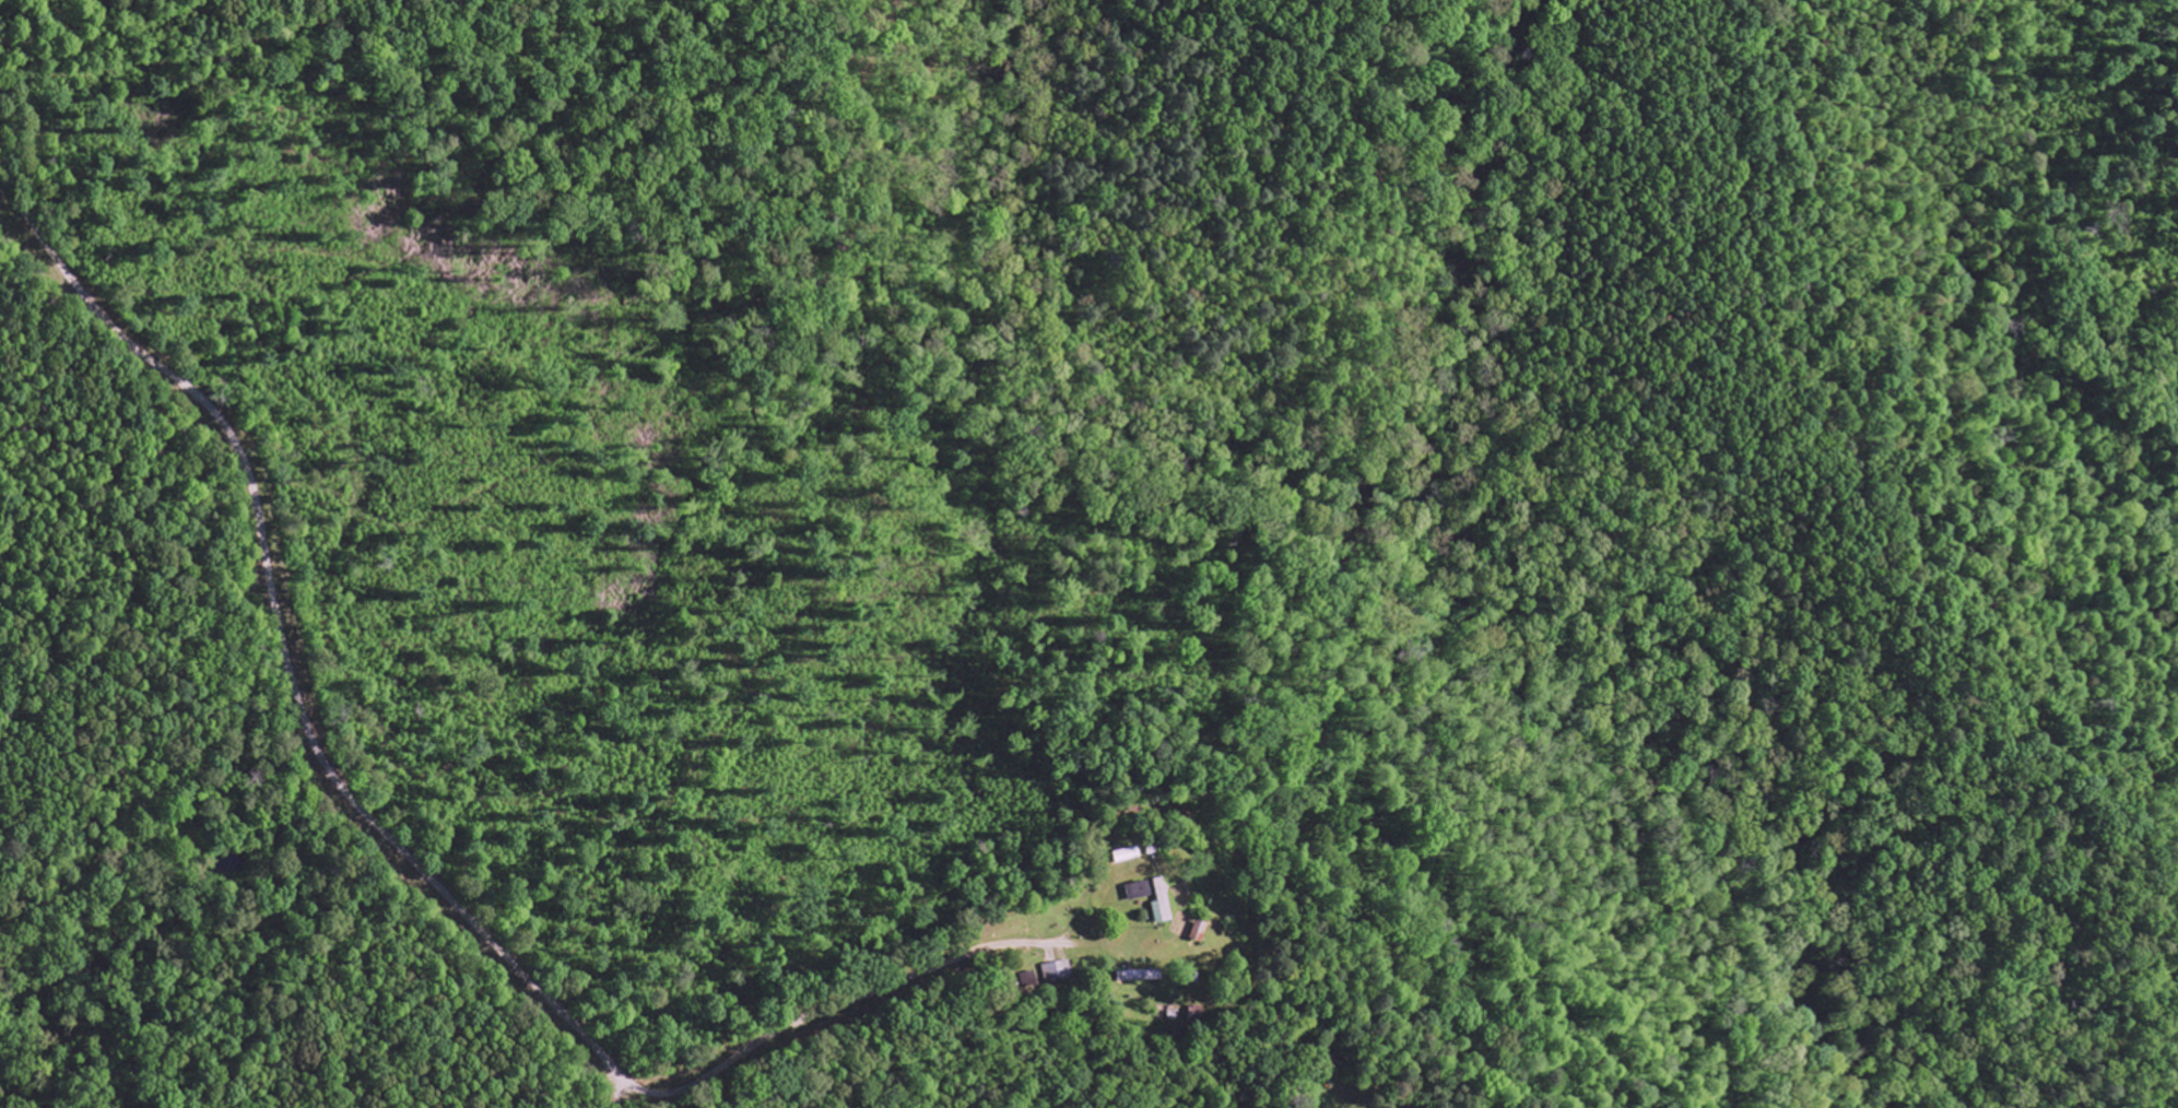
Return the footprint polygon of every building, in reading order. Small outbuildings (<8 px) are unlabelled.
[(1167,876),(1129,886),(1133,902),(1152,898),(1159,925),(1178,920),(1167,876)] [(1044,965),(1048,984),(1075,978),(1072,959),(1044,965)]
